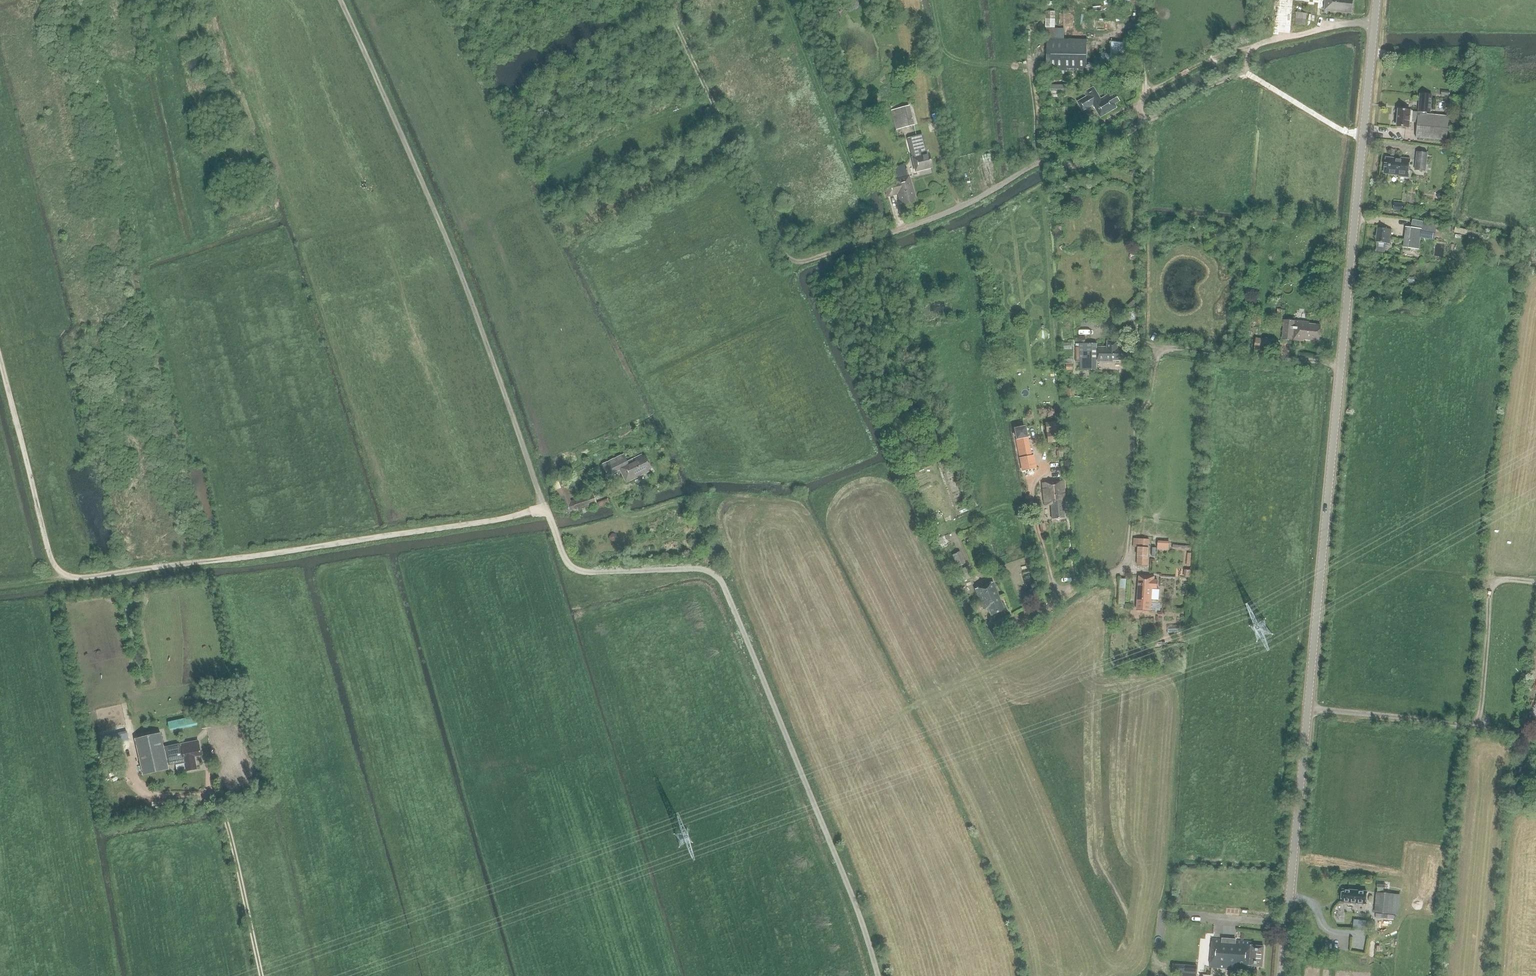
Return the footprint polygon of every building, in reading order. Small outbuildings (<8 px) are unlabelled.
[(1353,0),(1327,0),(1325,10),(1352,12),(1353,0)] [(1296,12),(1295,24),(1306,25),(1306,13),(1296,12)] [(1087,40),(1047,39),(1047,71),(1086,72),(1087,40)] [(1109,68),(1110,61),(1111,54),(1101,53),(1101,57),(1095,57),(1094,69),(1107,70),(1107,68),(1109,68)] [(1045,81),(1045,85),(1045,91),(1065,91),(1065,85),(1051,85),(1051,81),(1045,81)] [(1115,104),(1120,101),(1116,94),(1111,97),(1109,95),(1101,100),(1094,88),(1085,93),(1087,97),(1078,102),(1083,111),(1093,105),(1100,117),(1117,108),(1115,104)] [(1452,100),(1453,92),(1443,91),(1442,99),(1452,100)] [(1409,122),(1418,123),(1416,138),(1447,141),(1449,117),(1424,115),(1424,113),(1430,113),(1431,95),(1420,94),(1419,112),(1410,112),(1410,110),(1399,109),(1397,127),(1409,128),(1409,122)] [(896,130),(914,125),(909,106),(891,110),(896,130)] [(1415,170),(1426,171),(1428,153),(1417,152),(1415,170)] [(929,153),(927,153),(911,157),(915,173),(933,168),(929,153)] [(1402,158),(1401,160),(1386,158),(1384,174),(1408,176),(1410,159),(1402,158)] [(908,177),(907,177),(905,165),(891,168),(894,180),(894,182),(884,184),(888,196),(898,194),(900,202),(903,202),(903,205),(914,201),(913,198),(915,197),(908,177)] [(1422,228),(1422,229),(1420,238),(1434,240),(1436,223),(1423,222),(1422,228)] [(1420,238),(1422,229),(1406,227),(1403,248),(1419,249),(1420,238)] [(1385,253),(1386,244),(1389,244),(1391,230),(1378,228),(1376,242),(1377,243),(1376,252),(1385,253)] [(1319,341),(1321,326),(1309,324),(1309,323),(1295,321),(1285,320),(1283,340),(1293,341),(1293,340),(1304,341),(1304,339),(1305,340),(1306,341),(1309,341),(1310,340),(1319,341)] [(1123,350),(1117,349),(1118,341),(1106,341),(1106,347),(1097,347),(1097,343),(1079,343),(1079,347),(1074,347),(1074,361),(1078,361),(1078,369),(1096,369),(1096,361),(1113,361),(1113,360),(1123,360),(1123,350)] [(1254,351),(1270,352),(1271,344),(1255,342),(1254,351)] [(1045,423),(1047,433),(1060,431),(1058,421),(1045,423)] [(1019,452),(1031,450),(1027,427),(1015,429),(1019,452)] [(1060,431),(1047,433),(1048,443),(1061,441),(1060,431)] [(648,468),(651,467),(647,458),(644,459),(642,455),(627,463),(623,455),(601,466),(605,476),(621,470),(626,482),(649,472),(648,468)] [(1065,499),(1063,481),(1042,483),(1044,506),(1051,505),(1051,517),(1064,517),(1063,504),(1064,504),(1064,499),(1065,499)] [(1138,539),(1138,547),(1137,565),(1148,566),(1150,540),(1138,539)] [(1160,548),(1172,550),(1174,541),(1161,539),(1160,548)] [(965,563),(960,551),(952,555),(957,567),(965,563)] [(958,584),(971,578),(966,567),(953,573),(958,584)] [(1139,575),(1137,610),(1150,611),(1152,589),(1157,589),(1158,581),(1154,581),(1154,576),(1139,575)] [(991,616),(1004,610),(993,583),(975,590),(984,611),(988,609),(991,616)] [(170,720),(171,729),(199,725),(198,717),(170,720)] [(165,733),(138,738),(144,775),(171,771),(165,733)] [(196,769),(194,757),(201,756),(199,747),(198,741),(173,747),(176,764),(184,763),(186,771),(196,769)] [(1366,904),(1367,892),(1356,891),(1343,889),(1342,900),(1350,901),(1350,903),(1366,904)] [(1377,893),(1375,913),(1391,914),(1393,894),(1377,893)] [(1356,928),(1369,929),(1370,919),(1357,918),(1356,928)] [(1236,955),(1237,941),(1213,939),(1211,968),(1226,969),(1227,955),(1236,955)] [(1227,955),(1226,969),(1247,970),(1247,965),(1262,967),(1264,947),(1251,946),(1252,942),(1237,941),(1236,955),(1227,955)]
